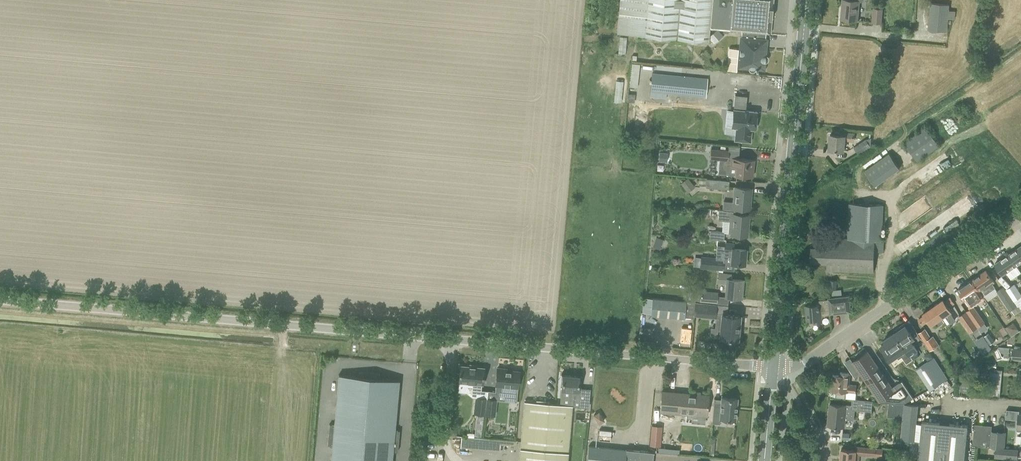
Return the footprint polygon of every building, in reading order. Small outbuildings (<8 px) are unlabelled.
[(760,33),(770,33),(773,0),(620,0),(617,33),(708,41),(709,28),(760,33)] [(861,1),(861,0),(843,0),(841,19),(857,20),(858,10),(859,0),(861,1)] [(930,3),(928,30),(947,31),(948,18),(955,19),(955,11),(949,10),(949,5),(930,3)] [(872,22),(881,22),(882,9),(873,8),(872,22)] [(718,30),(709,37),(714,42),(722,36),(718,30)] [(619,36),(618,52),(625,53),(626,37),(619,36)] [(736,71),(737,68),(748,69),(749,70),(749,71),(750,71),(751,71),(752,71),(753,71),(754,70),(755,69),(765,70),(765,67),(764,67),(765,53),(764,53),(764,49),(766,49),(767,39),(757,38),(739,36),(738,49),(729,48),(727,70),(736,71)] [(649,97),(667,99),(668,93),(706,97),(707,78),(652,73),(649,97)] [(616,80),(614,101),(615,101),(621,101),(623,80),(616,80)] [(971,115),(964,105),(953,114),(960,123),(971,115)] [(757,111),(747,110),(733,109),(732,127),(736,127),(734,140),(740,141),(750,142),(752,129),(755,129),(757,111)] [(682,122),(675,126),(681,137),(682,139),(689,135),(688,133),(682,122)] [(939,145),(927,127),(904,142),(917,161),(939,145)] [(853,140),(855,133),(845,132),(844,135),(831,134),(829,149),(844,150),(845,139),(853,140)] [(865,139),(853,147),(859,155),(871,146),(865,139)] [(728,151),(710,149),(709,158),(727,160),(728,151)] [(727,165),(726,174),(730,175),(735,175),(742,176),(752,177),(754,159),(744,158),(731,157),(730,165),(727,165)] [(896,168),(890,159),(869,172),(875,181),(896,168)] [(685,188),(692,182),(688,177),(681,183),(685,188)] [(705,185),(705,187),(729,190),(730,181),(706,178),(705,185)] [(723,210),(742,211),(743,208),(749,209),(751,188),(735,187),(734,202),(723,201),(722,209),(723,209),(723,210)] [(811,244),(810,262),(827,263),(827,270),(874,272),(874,262),(874,252),(884,252),(884,240),(881,240),(881,220),(882,216),(882,204),(851,203),(849,239),(838,238),(828,238),(828,245),(811,244)] [(719,209),(718,220),(723,220),(722,231),(725,232),(731,233),(731,234),(737,235),(747,236),(749,215),(742,214),(742,211),(723,210),(723,209),(722,209),(719,209)] [(725,232),(710,230),(709,239),(724,240),(725,232)] [(653,246),(659,249),(663,239),(656,236),(653,246)] [(723,270),(724,262),(744,264),(746,249),(733,248),(734,244),(724,243),(723,258),(701,256),(700,258),(694,257),(693,266),(700,267),(700,268),(718,270),(723,270)] [(1016,265),(1020,262),(1020,246),(1009,254),(1016,265)] [(995,264),(1000,272),(1002,275),(1006,272),(1011,279),(1020,272),(1020,271),(1016,265),(1009,254),(995,264)] [(718,270),(717,283),(718,283),(726,283),(725,297),(739,298),(740,287),(742,287),(743,280),(733,279),(729,279),(730,274),(722,274),(723,270),(718,270)] [(986,270),(972,279),(979,291),(983,296),(995,288),(992,284),(994,282),(991,278),(986,270)] [(971,296),(979,291),(972,279),(958,289),(969,305),(975,301),(971,296)] [(1006,290),(1020,313),(1020,294),(1015,284),(1006,290)] [(997,291),(998,293),(1010,311),(1012,310),(1015,315),(1020,311),(1003,287),(997,291)] [(716,303),(717,296),(717,294),(700,293),(700,294),(691,293),(690,301),(716,303)] [(807,320),(813,319),(813,323),(822,322),(822,315),(830,315),(830,314),(851,312),(851,309),(850,295),(828,298),(828,299),(819,300),(820,304),(806,306),(807,320)] [(651,315),(685,318),(686,301),(644,297),(652,298),(651,315)] [(943,299),(933,306),(942,318),(952,311),(949,307),(954,303),(950,297),(945,301),(943,299)] [(716,313),(716,304),(695,303),(694,316),(719,318),(718,329),(720,329),(720,337),(727,338),(727,341),(735,341),(735,339),(738,339),(740,315),(716,313)] [(977,327),(985,322),(974,305),(966,311),(977,327)] [(919,319),(923,325),(929,321),(932,325),(936,322),(938,326),(944,322),(942,318),(933,306),(923,313),(925,315),(919,319)] [(970,332),(977,327),(966,311),(958,316),(970,332)] [(918,333),(913,325),(908,328),(904,323),(899,327),(900,329),(895,332),(913,359),(919,355),(914,348),(916,347),(913,344),(921,339),(921,338),(918,333)] [(931,336),(926,328),(918,333),(921,338),(921,339),(929,351),(939,344),(933,335),(931,336)] [(883,340),(886,344),(880,347),(889,360),(896,356),(898,359),(902,357),(907,363),(913,359),(895,332),(883,340)] [(985,336),(990,344),(994,341),(988,333),(985,336)] [(983,355),(992,349),(986,341),(978,346),(983,355)] [(1003,358),(998,348),(993,351),(997,361),(1003,358)] [(1020,359),(1020,351),(1013,350),(1012,358),(1020,359)] [(876,396),(880,401),(889,402),(904,403),(904,404),(913,398),(902,381),(892,388),(867,351),(852,361),(858,370),(871,389),(876,396)] [(934,357),(916,369),(930,390),(948,378),(946,377),(942,370),(934,357)] [(460,366),(459,376),(458,386),(473,387),(472,391),(481,392),(481,384),(482,384),(484,368),(460,366)] [(495,392),(494,399),(497,399),(517,401),(519,371),(497,369),(495,392)] [(332,460),(393,460),(394,450),(400,450),(401,430),(396,429),(400,380),(379,378),(379,373),(360,372),(359,377),(339,375),(335,425),(330,424),(328,444),(334,445),(332,460)] [(836,397),(846,398),(846,392),(856,393),(857,385),(848,385),(849,373),(840,372),(840,375),(833,374),(831,390),(836,391),(836,397)] [(579,376),(563,375),(560,404),(572,406),(573,399),(579,400),(581,382),(579,382),(579,376)] [(662,391),(660,411),(686,414),(692,414),(691,423),(705,424),(706,415),(707,415),(708,395),(662,391)] [(484,414),(486,398),(476,397),(475,413),(484,414)] [(721,404),(714,403),(712,423),(720,424),(720,419),(735,420),(737,398),(721,397),(721,404)] [(486,398),(484,414),(484,415),(495,416),(497,399),(494,399),(487,398),(486,398)] [(854,420),(855,410),(872,411),(873,401),(853,400),(853,407),(847,407),(847,405),(830,404),(828,425),(845,427),(846,419),(854,420)] [(572,406),(560,404),(524,401),(519,460),(567,460),(572,406)] [(888,416),(902,418),(904,403),(889,402),(888,416)] [(968,425),(922,421),(922,424),(916,423),(918,405),(904,404),(904,403),(902,418),(901,426),(901,434),(900,439),(920,441),(919,452),(919,458),(918,460),(964,460),(968,425)] [(599,412),(594,415),(599,424),(604,420),(599,412)] [(992,425),(974,423),(973,445),(996,446),(1003,447),(1004,432),(991,431),(992,425)] [(649,445),(657,446),(660,446),(662,426),(651,425),(649,445)] [(611,438),(612,430),(601,429),(600,436),(611,438)] [(462,436),(461,447),(502,450),(502,445),(517,446),(517,439),(462,436)] [(654,452),(648,451),(589,445),(587,460),(653,460),(654,452)] [(876,448),(856,446),(856,450),(841,448),(840,460),(858,460),(859,454),(875,456),(876,448)] [(995,456),(1003,456),(1017,458),(1018,448),(1004,447),(1003,447),(996,446),(995,456)]
